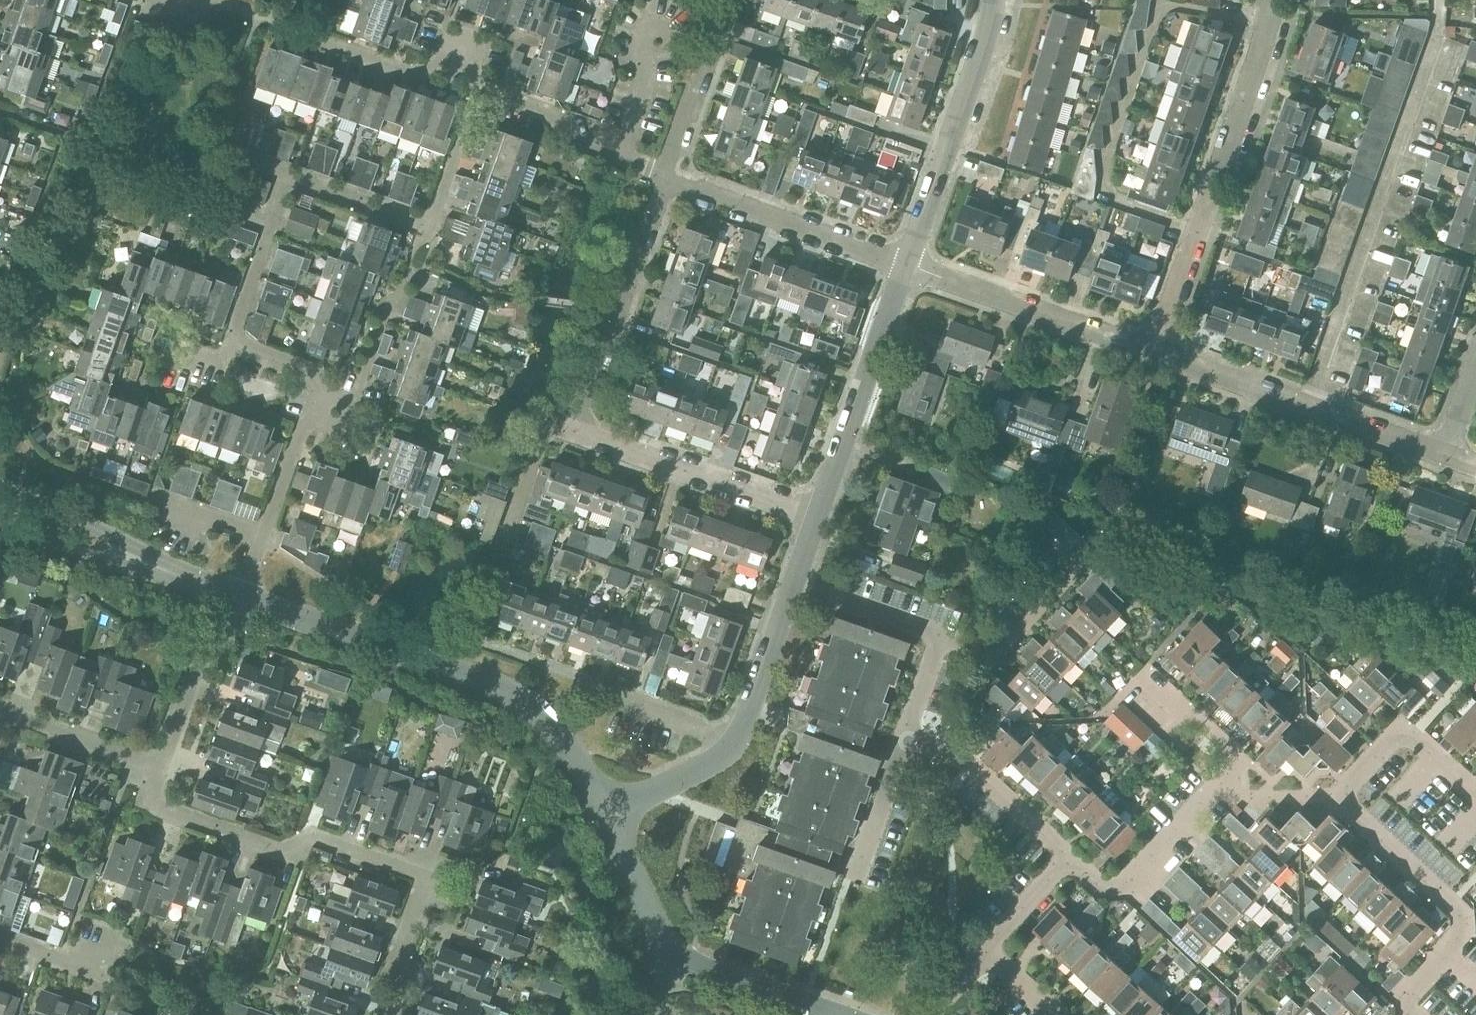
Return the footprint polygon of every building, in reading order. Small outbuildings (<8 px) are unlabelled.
[(9,9),(6,19),(47,34),(47,33),(54,13),(18,0),(16,0),(13,10),(9,9)] [(54,13),(65,16),(70,0),(18,0),(54,13)] [(386,0),(364,0),(359,14),(414,35),(418,24),(400,17),(403,6),(386,0)] [(426,2),(448,10),(451,0),(427,0),(426,2)] [(464,9),(485,16),(491,0),(467,0),(464,9)] [(513,0),(491,0),(485,16),(505,24),(513,0)] [(505,24),(526,31),(537,0),(513,0),(505,24)] [(526,31),(545,38),(546,38),(553,15),(555,16),(559,4),(560,0),(537,0),(526,31)] [(761,9),(785,18),(791,0),(765,0),(761,9)] [(785,18),(809,26),(818,0),(791,0),(785,18)] [(809,26),(832,34),(843,3),(834,0),(818,0),(809,26)] [(926,6),(933,9),(946,9),(946,0),(926,0),(926,6)] [(1194,4),(1221,9),(1221,0),(1194,0),(1194,4)] [(119,2),(115,12),(125,15),(128,5),(119,2)] [(1139,2),(1139,8),(1131,30),(1138,32),(1149,30),(1153,3),(1139,2)] [(856,43),(868,12),(843,3),(832,34),(856,43)] [(576,59),(591,15),(559,4),(555,16),(553,15),(546,38),(545,38),(541,48),(578,61),(579,60),(576,59)] [(900,39),(912,43),(910,47),(941,58),(949,34),(924,25),(929,13),(911,7),(900,39)] [(105,8),(101,19),(109,21),(121,25),(125,15),(115,12),(105,8)] [(1088,20),(1055,10),(1047,36),(1080,46),(1088,20)] [(185,25),(181,35),(192,39),(200,17),(189,13),(185,25)] [(393,37),(411,43),(414,35),(359,14),(351,35),(388,49),(393,37)] [(154,39),(165,43),(174,21),(163,17),(158,29),(154,39)] [(202,43),(211,21),(200,17),(192,39),(202,43)] [(2,41),(13,45),(50,58),(58,37),(47,33),(47,34),(6,19),(2,30),(5,31),(2,41)] [(109,21),(106,31),(118,35),(121,25),(109,21)] [(136,21),(128,43),(139,47),(147,25),(136,21)] [(185,25),(174,21),(165,43),(176,48),(181,35),(185,25)] [(1430,31),(1406,22),(1401,34),(1426,42),(1430,31)] [(1184,47),(1195,50),(1194,52),(1225,63),(1234,38),(1192,23),(1184,47)] [(1350,36),(1316,24),(1307,48),(1338,58),(1342,45),(1346,47),(1350,36)] [(774,49),(778,37),(754,29),(750,41),(774,49)] [(1138,32),(1131,30),(1123,53),(1130,56),(1139,54),(1138,32)] [(1426,42),(1401,34),(1398,45),(1422,54),(1426,42)] [(1040,61),(1072,71),(1080,46),(1047,36),(1040,61)] [(803,42),(793,39),(787,54),(798,58),(798,55),(803,42)] [(101,53),(110,56),(114,46),(105,42),(101,53)] [(803,42),(798,55),(798,58),(808,61),(813,46),(803,42)] [(43,78),(50,58),(13,45),(10,55),(6,54),(3,63),(43,78)] [(1422,54),(1398,45),(1394,56),(1418,65),(1422,54)] [(270,46),(256,87),(277,94),(291,54),(270,46)] [(744,58),(736,82),(767,93),(775,70),(804,79),(808,68),(749,47),(745,58),(744,58)] [(902,71),(933,81),(941,58),(910,47),(902,71)] [(1225,63),(1194,52),(1195,50),(1184,47),(1176,71),(1173,70),(1173,71),(1217,87),(1225,63)] [(525,54),(516,50),(513,61),(571,82),(578,61),(541,48),(538,59),(535,58),(531,67),(522,64),(525,54)] [(1314,83),(1316,77),(1333,83),(1337,73),(1333,72),(1338,58),(1307,48),(1299,71),(1305,73),(1303,79),(1314,83)] [(1475,62),(1475,51),(1470,49),(1466,58),(1475,62)] [(873,50),(870,60),(886,65),(889,56),(873,50)] [(857,79),(865,55),(853,51),(845,75),(857,79)] [(110,56),(101,53),(98,63),(107,66),(110,56)] [(1123,53),(1122,55),(1114,77),(1122,79),(1131,77),(1130,56),(1123,53)] [(291,54),(277,94),(297,102),(312,61),(291,54)] [(1418,65),(1394,56),(1390,67),(1414,76),(1418,65)] [(886,65),(870,60),(867,69),(883,74),(886,65)] [(312,61),(297,102),(318,109),(332,68),(312,61)] [(509,71),(530,78),(526,90),(563,103),(571,82),(513,61),(509,71)] [(1032,87),(1065,96),(1072,71),(1040,61),(1032,87)] [(26,96),(23,105),(46,114),(50,101),(37,96),(43,78),(3,63),(0,72),(0,74),(2,75),(0,82),(0,87),(26,96)] [(1386,79),(1409,88),(1414,76),(1390,67),(1386,79)] [(333,69),(332,68),(318,109),(338,116),(350,82),(331,75),(333,69)] [(894,94),(924,105),(933,81),(902,71),(894,94)] [(1170,80),(1183,85),(1177,99),(1208,110),(1217,87),(1173,71),(1170,80)] [(1122,79),(1114,77),(1106,100),(1114,103),(1122,100),(1121,79),(1122,79)] [(1381,91),(1405,99),(1409,88),(1386,79),(1381,91)] [(338,116),(334,127),(354,135),(358,123),(370,89),(350,82),(338,116)] [(728,105),(759,116),(767,93),(736,82),(728,105)] [(90,84),(87,93),(96,97),(100,86),(91,83),(90,84)] [(389,96),(370,89),(358,123),(378,131),(394,86),(393,85),(389,96)] [(414,93),(394,86),(378,131),(393,136),(398,138),(414,93)] [(1025,112),(1057,122),(1065,96),(1032,87),(1025,112)] [(1405,99),(1381,91),(1377,102),(1401,111),(1405,99)] [(96,97),(87,93),(84,103),(92,106),(96,97)] [(414,93),(398,138),(419,145),(435,100),(414,93)] [(885,118),(916,129),(924,105),(894,94),(885,118)] [(1208,110),(1177,99),(1169,122),(1200,133),(1208,110)] [(1317,110),(1287,99),(1279,121),(1318,136),(1323,123),(1313,119),(1317,110)] [(435,100),(419,145),(445,155),(451,140),(446,138),(457,108),(435,100)] [(1114,103),(1106,100),(1097,124),(1105,126),(1115,124),(1114,103)] [(1377,102),(1373,117),(1372,117),(1396,125),(1401,111),(1377,102)] [(873,126),(877,114),(850,104),(845,116),(873,126)] [(1446,113),(1463,119),(1466,110),(1449,104),(1446,113)] [(720,128),(751,139),(759,116),(728,105),(720,128)] [(788,154),(799,159),(791,181),(816,189),(826,159),(804,151),(818,113),(805,108),(796,132),(796,133),(788,154)] [(1017,137),(1050,147),(1057,122),(1025,112),(1017,137)] [(779,113),(776,122),(790,127),(794,118),(779,113)] [(1443,123),(1459,129),(1463,119),(1446,113),(1443,123)] [(1372,117),(1368,130),(1391,139),(1396,125),(1372,117)] [(1122,132),(1132,136),(1137,122),(1127,119),(1122,132)] [(266,125),(255,121),(246,147),(257,151),(264,131),(266,125)] [(1318,136),(1279,121),(1271,144),(1301,155),(1309,133),(1318,136)] [(790,127),(776,122),(772,132),(787,137),(790,127)] [(1200,133),(1169,122),(1161,146),(1192,157),(1200,133)] [(1097,124),(1096,129),(1089,148),(1096,151),(1105,148),(1104,127),(1105,126),(1097,124)] [(840,164),(826,159),(816,189),(839,198),(850,167),(851,167),(859,145),(857,145),(863,129),(853,126),(847,141),(848,141),(840,164)] [(264,131),(257,151),(277,158),(286,132),(276,128),(274,134),(264,131)] [(711,152),(742,163),(751,139),(720,128),(711,152)] [(857,145),(859,145),(867,148),(872,132),(863,129),(857,145)] [(492,141),(488,140),(485,150),(525,164),(533,143),(496,130),(492,141)] [(1391,139),(1368,130),(1362,145),(1386,153),(1391,139)] [(288,162),(298,136),(286,132),(277,158),(288,162)] [(479,137),(470,134),(467,143),(476,147),(479,137)] [(1050,147),(1017,137),(1009,163),(1042,172),(1050,147)] [(1,162),(8,141),(0,138),(0,162),(1,162)] [(918,163),(923,150),(886,138),(882,150),(905,158),(918,163)] [(316,142),(306,168),(318,173),(327,146),(316,142)] [(27,143),(23,153),(32,156),(36,146),(27,143)] [(463,154),(485,161),(481,171),(518,185),(525,164),(485,150),(476,147),(467,143),(463,154)] [(1310,158),(1301,155),(1271,144),(1263,167),(1302,180),(1310,158)] [(1386,153),(1362,145),(1358,158),(1381,167),(1386,153)] [(328,176),(338,150),(327,146),(318,173),(328,176)] [(1192,157),(1161,146),(1152,170),(1183,181),(1192,157)] [(780,177),(789,152),(777,148),(768,173),(780,177)] [(1096,151),(1089,148),(1072,194),(1095,202),(1099,184),(1096,151)] [(1433,151),(1430,160),(1445,166),(1446,166),(1449,156),(1433,151)] [(356,156),(347,183),(358,187),(367,160),(356,156)] [(1353,172),(1354,173),(1376,181),(1381,167),(1358,158),(1353,172)] [(369,191),(378,164),(367,160),(358,187),(369,191)] [(1422,182),(1437,187),(1445,166),(1430,160),(1422,182)] [(981,161),(977,173),(1002,182),(1006,170),(981,161)] [(877,165),(873,175),(862,206),(886,215),(890,203),(901,207),(909,184),(899,181),(901,173),(877,165)] [(1183,181),(1152,170),(1141,166),(1137,176),(1148,180),(1140,203),(1170,213),(1172,205),(1174,206),(1183,181)] [(851,167),(850,167),(839,198),(862,206),(873,175),(851,167)] [(1302,180),(1263,167),(1255,189),(1294,203),(1302,180)] [(1468,184),(1464,196),(1475,200),(1475,175),(1472,173),(1472,174),(1460,170),(1457,177),(1460,182),(1468,184)] [(398,171),(388,198),(398,201),(408,175),(398,171)] [(452,184),(461,188),(470,190),(470,191),(510,205),(518,185),(481,171),(477,181),(474,180),(474,179),(465,176),(464,177),(456,174),(452,184)] [(1376,181),(1354,173),(1349,186),(1371,194),(1376,181)] [(241,185),(268,195),(272,184),(245,174),(241,185)] [(410,206),(420,179),(408,175),(398,201),(410,206)] [(448,194),(458,198),(461,188),(452,184),(448,194)] [(29,195),(39,198),(42,188),(33,185),(29,195)] [(238,196),(253,202),(264,206),(268,195),(241,185),(238,196)] [(1334,191),(1317,185),(1313,195),(1330,201),(1334,191)] [(1349,186),(1345,196),(1344,199),(1366,207),(1371,194),(1349,186)] [(461,188),(458,198),(463,199),(466,201),(470,202),(466,213),(515,230),(516,229),(503,224),(510,205),(470,191),(470,190),(461,188)] [(1294,203),(1255,189),(1247,212),(1285,225),(1292,204),(1293,205),(1294,203)] [(238,196),(227,192),(222,204),(249,213),(253,202),(238,196)] [(39,198),(29,195),(26,205),(35,208),(39,198)] [(970,195),(954,240),(978,248),(990,214),(976,209),(980,198),(970,195)] [(1414,204),(1430,210),(1434,201),(1417,195),(1414,204)] [(1016,248),(1027,252),(1023,264),(1046,272),(1058,238),(1045,233),(1048,226),(1038,222),(1042,211),(1046,200),(1035,196),(1031,207),(1030,207),(1026,220),(1016,248)] [(1464,196),(1456,219),(1475,226),(1475,200),(1464,196)] [(1344,199),(1339,213),(1362,221),(1366,207),(1344,199)] [(218,215),(245,224),(249,213),(222,204),(218,215)] [(1410,214),(1427,220),(1430,210),(1414,204),(1410,214)] [(990,214),(978,248),(1001,257),(1006,245),(1016,248),(1026,220),(1015,216),(1017,210),(1008,207),(1004,219),(990,214)] [(318,217),(293,208),(289,220),(314,228),(318,217)] [(1239,236),(1250,240),(1247,250),(1274,259),(1278,247),(1269,244),(1277,223),(1285,226),(1285,225),(1247,212),(1239,236)] [(475,227),(471,225),(468,235),(508,250),(515,230),(466,213),(478,218),(475,227)] [(1357,234),(1362,221),(1339,213),(1335,226),(1357,234)] [(211,226),(214,218),(205,215),(202,223),(211,226)] [(444,226),(453,230),(456,220),(447,217),(444,226)] [(211,226),(221,230),(220,235),(230,238),(235,224),(214,218),(211,226)] [(1143,219),(1139,231),(1163,240),(1167,228),(1143,219)] [(1456,219),(1448,242),(1475,252),(1475,226),(1456,219)] [(285,230),(311,239),(314,228),(289,220),(285,230)] [(401,235),(364,221),(356,243),(397,257),(400,247),(397,246),(401,235)] [(1304,222),(1301,231),(1324,239),(1327,230),(1304,222)] [(693,233),(684,229),(676,253),(706,264),(718,230),(696,223),(693,233)] [(235,224),(230,238),(254,247),(259,233),(235,224)] [(28,229),(19,226),(16,236),(24,239),(28,229)] [(496,283),(500,271),(508,250),(468,235),(453,230),(444,226),(440,237),(467,246),(463,257),(479,263),(474,275),(496,283)] [(1357,234),(1335,226),(1330,239),(1352,247),(1357,234)] [(1095,245),(1085,273),(1096,277),(1092,289),(1116,297),(1128,264),(1132,253),(1132,252),(1109,243),(1112,233),(1100,229),(1095,245)] [(1321,249),(1324,239),(1301,231),(1298,241),(1321,249)] [(141,232),(138,241),(148,245),(151,235),(141,232)] [(155,258),(143,291),(144,291),(163,298),(175,265),(178,253),(166,249),(169,241),(151,235),(148,245),(159,248),(155,258)] [(24,239),(16,236),(13,246),(21,249),(24,239)] [(1082,247),(1058,238),(1046,272),(1070,281),(1074,269),(1085,273),(1095,245),(1084,241),(1082,247)] [(1352,247),(1330,239),(1325,252),(1347,260),(1352,247)] [(349,263),(375,273),(375,274),(386,278),(390,266),(393,267),(397,257),(356,243),(349,262),(349,263)] [(305,258),(279,249),(275,259),(301,269),(305,258)] [(117,295),(103,290),(103,291),(140,303),(144,291),(143,291),(155,258),(133,250),(117,295)] [(753,254),(740,250),(732,273),(744,278),(745,277),(748,269),(753,254)] [(1252,275),(1258,259),(1238,252),(1232,268),(1252,275)] [(1347,260),(1325,252),(1320,266),(1342,273),(1347,260)] [(698,287),(697,288),(718,294),(731,300),(736,288),(701,277),(706,264),(676,253),(668,276),(698,287)] [(1433,254),(1424,277),(1463,290),(1471,267),(1442,257),(1442,258),(1433,254)] [(321,276),(331,279),(368,293),(372,294),(375,284),(372,283),(375,274),(375,273),(349,263),(329,256),(321,276)] [(1392,266),(1409,272),(1412,262),(1395,256),(1392,266)] [(764,258),(759,272),(748,269),(745,277),(744,278),(739,293),(774,305),(777,297),(788,266),(764,258)] [(271,271),(297,280),(301,269),(275,259),(271,271)] [(1261,278),(1267,262),(1258,259),(1252,275),(1261,278)] [(1128,264),(1116,297),(1139,306),(1152,272),(1128,264)] [(175,265),(163,298),(184,305),(195,272),(175,265)] [(788,266),(777,297),(778,297),(800,305),(811,275),(788,266)] [(1342,273),(1320,266),(1316,280),(1317,280),(1337,288),(1342,273)] [(1389,275),(1405,281),(1409,272),(1392,266),(1389,275)] [(184,305),(203,312),(200,320),(201,320),(215,279),(195,272),(184,305)] [(1294,272),(1288,288),(1297,291),(1303,275),(1294,272)] [(800,305),(796,317),(820,325),(824,313),(835,283),(811,275),(800,305)] [(1337,288),(1317,280),(1316,280),(1303,275),(1297,291),(1307,294),(1308,291),(1333,300),(1337,288)] [(698,287),(668,276),(660,299),(690,310),(697,288),(698,287)] [(1416,299),(1426,303),(1455,313),(1463,290),(1424,277),(1416,299)] [(223,328),(238,287),(215,279),(201,320),(223,328)] [(372,294),(368,293),(331,279),(324,300),(361,314),(365,303),(368,304),(372,294)] [(266,286),(264,290),(260,301),(286,310),(294,289),(267,280),(266,286)] [(835,283),(824,313),(843,320),(842,332),(855,337),(865,309),(853,305),(858,291),(835,283)] [(410,297),(407,308),(416,310),(425,313),(465,328),(476,332),(484,310),(473,306),(477,295),(451,285),(447,296),(437,292),(432,304),(410,297)] [(1221,290),(1218,299),(1208,329),(1231,337),(1241,307),(1244,298),(1221,290)] [(140,303),(103,291),(96,310),(137,324),(140,314),(136,313),(140,303)] [(714,303),(728,308),(731,300),(718,294),(714,303)] [(651,323),(681,334),(690,310),(660,299),(651,323)] [(361,314),(324,300),(316,321),(357,336),(361,325),(357,323),(361,314)] [(260,301),(257,308),(256,312),(282,321),(286,310),(260,301)] [(1376,311),(1392,317),(1396,308),(1379,302),(1376,311)] [(1426,303),(1418,325),(1447,336),(1450,325),(1454,327),(1458,315),(1454,314),(1455,313),(1426,303)] [(1263,315),(1241,307),(1231,337),(1253,344),(1263,315)] [(403,317),(413,320),(416,310),(407,308),(403,317)] [(137,324),(96,310),(89,331),(126,344),(130,333),(133,335),(137,324)] [(410,330),(410,331),(447,345),(458,349),(465,328),(425,313),(416,310),(413,320),(422,323),(425,324),(421,334),(410,330)] [(1373,321),(1389,327),(1392,317),(1376,311),(1373,321)] [(1285,322),(1286,323),(1276,352),(1299,360),(1309,331),(1307,330),(1310,322),(1288,314),(1285,322)] [(1286,323),(1285,322),(1263,315),(1253,344),(1276,352),(1286,323)] [(158,321),(149,318),(146,328),(155,331),(158,321)] [(324,358),(327,348),(346,355),(349,344),(353,346),(357,336),(316,321),(305,352),(324,358)] [(924,356),(949,365),(952,354),(985,365),(994,338),(951,323),(942,349),(928,344),(924,356)] [(792,328),(783,324),(777,340),(787,343),(788,339),(792,328)] [(1447,336),(1418,325),(1410,348),(1439,358),(1447,336)] [(155,331),(146,328),(142,338),(151,341),(155,331)] [(792,328),(788,339),(787,343),(797,346),(802,331),(792,328)] [(126,344),(89,331),(81,352),(122,366),(126,355),(122,354),(126,344)] [(406,341),(403,339),(399,350),(440,365),(447,346),(457,350),(458,349),(410,331),(406,341)] [(393,337),(384,333),(381,344),(390,347),(393,337)] [(694,337),(690,349),(713,358),(718,360),(722,347),(717,346),(694,337)] [(834,360),(838,347),(815,339),(811,351),(834,360)] [(645,340),(645,341),(641,353),(664,361),(668,349),(645,340)] [(785,387),(785,388),(816,399),(824,376),(805,369),(810,356),(770,343),(765,355),(783,361),(775,384),(785,387)] [(378,353),(387,356),(390,347),(381,344),(378,353)] [(1380,351),(1364,346),(1361,355),(1377,361),(1380,351)] [(1402,370),(1431,381),(1439,358),(1410,348),(1402,370)] [(396,370),(392,369),(392,370),(433,384),(440,365),(399,350),(395,360),(399,362),(396,370)] [(122,366),(81,352),(74,372),(111,384),(115,375),(118,376),(122,366)] [(692,357),(682,354),(677,370),(686,373),(690,361),(692,357)] [(1386,376),(1382,389),(1394,393),(1422,404),(1431,381),(1402,370),(1402,371),(1377,362),(1377,361),(1361,355),(1357,364),(1374,370),(1373,372),(1386,376)] [(919,372),(913,370),(898,411),(928,421),(941,381),(943,382),(949,365),(924,356),(919,372)] [(692,357),(690,361),(686,373),(696,377),(702,360),(692,357)] [(144,362),(135,359),(131,369),(140,372),(144,362)] [(388,392),(406,398),(401,412),(420,419),(425,405),(429,394),(442,399),(446,389),(433,384),(392,370),(382,367),(374,364),(370,374),(392,382),(388,392)] [(618,393),(625,396),(620,409),(643,417),(655,387),(637,380),(641,369),(628,365),(618,393)] [(128,379),(137,382),(140,372),(131,369),(128,379)] [(66,423),(92,432),(93,432),(106,394),(108,395),(111,384),(74,372),(74,373),(47,389),(75,398),(66,423)] [(751,378),(739,374),(730,398),(742,403),(751,378)] [(1077,423),(1068,446),(1068,448),(1083,453),(1088,439),(1119,450),(1140,390),(1107,379),(1090,427),(1077,423)] [(667,426),(678,395),(655,387),(643,417),(667,426)] [(777,412),(808,423),(816,399),(785,388),(777,412)] [(1004,431),(1054,449),(1040,492),(1051,495),(1068,448),(1068,446),(1077,423),(1066,418),(1070,407),(1021,390),(1010,419),(1009,418),(1004,431)] [(752,392),(748,402),(764,407),(768,398),(752,392)] [(93,432),(92,432),(90,441),(111,448),(116,436),(115,436),(127,401),(108,395),(106,394),(93,432)] [(678,395),(667,426),(690,434),(701,403),(678,395)] [(191,399),(179,433),(200,440),(212,407),(191,399)] [(115,436),(116,436),(135,443),(149,402),(148,402),(146,408),(127,401),(115,436)] [(135,443),(133,448),(152,454),(153,449),(162,452),(164,453),(170,434),(168,434),(163,432),(171,410),(149,402),(135,443)] [(764,407),(748,402),(745,412),(761,417),(764,407)] [(714,443),(726,412),(701,403),(690,434),(714,443)] [(1207,491),(1223,496),(1242,442),(1230,437),(1235,423),(1186,406),(1176,434),(1173,434),(1169,447),(1217,464),(1207,491)] [(212,407),(200,440),(220,447),(232,414),(212,407)] [(769,435),(799,446),(808,423),(777,412),(769,435)] [(232,414),(220,447),(241,454),(253,421),(232,414)] [(274,429),(253,421),(241,454),(250,458),(247,467),(272,476),(283,443),(270,439),(274,429)] [(738,452),(747,427),(735,423),(726,448),(738,452)] [(446,427),(443,437),(452,440),(455,430),(446,427)] [(760,459),(791,470),(799,446),(769,435),(760,459)] [(422,471),(423,469),(437,474),(444,455),(393,437),(389,448),(385,447),(382,457),(422,471)] [(90,442),(80,439),(77,448),(87,451),(90,442)] [(382,457),(378,467),(381,469),(378,479),(415,492),(425,495),(427,496),(434,498),(441,478),(434,476),(422,471),(382,457)] [(316,462),(302,502),(323,510),(337,469),(316,462)] [(551,469),(540,465),(523,514),(548,524),(553,510),(548,509),(552,497),(566,502),(577,471),(553,462),(551,469)] [(178,464),(170,491),(181,495),(190,468),(178,464)] [(1332,510),(1327,509),(1323,523),(1348,531),(1352,519),(1359,522),(1377,474),(1348,464),(1332,510)] [(99,479),(102,470),(93,467),(90,476),(99,479)] [(193,499),(202,472),(190,468),(181,495),(193,499)] [(951,494),(956,478),(926,468),(920,484),(951,494)] [(339,470),(337,469),(323,510),(344,517),(356,482),(337,476),(339,470)] [(102,470),(99,479),(120,487),(123,477),(104,470),(102,470)] [(566,502),(561,516),(571,519),(576,505),(589,510),(600,479),(577,471),(566,502)] [(1244,501),(1292,519),(1286,540),(1298,544),(1302,529),(1303,528),(1311,506),(1299,501),(1303,490),(1254,473),(1244,501)] [(146,496),(150,485),(124,475),(123,477),(120,487),(146,496)] [(875,509),(915,523),(929,528),(941,493),(927,489),(926,492),(886,478),(875,509)] [(220,479),(211,506),(221,509),(231,483),(220,479)] [(374,489),(377,490),(364,525),(365,525),(369,514),(389,521),(396,501),(421,509),(419,516),(427,519),(430,510),(430,508),(422,506),(425,495),(415,492),(378,479),(374,489)] [(612,519),(623,488),(600,479),(589,510),(612,519)] [(483,493),(505,501),(509,489),(487,481),(483,493)] [(344,517),(340,528),(360,535),(364,525),(377,490),(374,489),(356,482),(344,517)] [(231,483),(221,509),(258,521),(262,509),(237,501),(242,487),(231,483)] [(623,488),(612,519),(605,539),(617,543),(624,523),(636,527),(647,496),(623,488)] [(1409,517),(1449,531),(1438,561),(1459,568),(1467,544),(1475,518),(1475,510),(1468,507),(1468,505),(1419,488),(1409,517)] [(482,503),(477,517),(485,519),(487,520),(481,538),(492,542),(507,502),(505,501),(483,493),(480,502),(482,503)] [(427,496),(425,495),(422,506),(430,508),(434,498),(427,496)] [(1046,504),(1030,522),(1039,530),(1055,512),(1046,504)] [(665,535),(663,534),(658,545),(672,550),(675,541),(688,546),(700,515),(676,506),(665,535)] [(1311,506),(1303,528),(1302,529),(1298,544),(1296,549),(1314,551),(1316,528),(1315,528),(1322,510),(1311,506)] [(915,523),(875,509),(864,540),(904,554),(915,523)] [(430,510),(427,519),(427,520),(450,528),(453,518),(430,510)] [(1048,538),(1064,520),(1055,512),(1039,530),(1048,538)] [(711,554),(723,523),(700,515),(688,546),(711,554)] [(1057,546),(1073,528),(1064,520),(1048,538),(1057,546)] [(286,532),(286,533),(282,543),(307,553),(316,526),(302,521),(294,525),(290,534),(286,532)] [(527,534),(551,542),(555,530),(532,522),(527,534)] [(735,563),(746,531),(723,523),(711,554),(735,563)] [(1082,536),(1073,528),(1057,546),(1066,554),(1082,536)] [(581,533),(572,529),(566,545),(576,548),(577,545),(581,533)] [(759,571),(770,540),(746,531),(735,563),(759,571)] [(581,533),(577,545),(576,548),(585,552),(591,536),(581,533)] [(527,534),(525,541),(523,546),(546,554),(551,542),(527,534)] [(400,542),(392,567),(391,569),(404,574),(413,546),(400,542)] [(645,546),(633,542),(625,566),(636,570),(638,567),(645,546)] [(645,546),(638,567),(636,570),(649,574),(658,551),(645,546)] [(318,556),(319,556),(315,570),(323,576),(332,551),(321,547),(318,556)] [(341,554),(332,551),(323,576),(342,588),(348,571),(337,567),(341,554)] [(573,554),(564,551),(558,566),(568,570),(573,556),(573,554)] [(573,554),(573,556),(568,570),(577,573),(583,558),(573,554)] [(920,583),(925,567),(895,557),(889,573),(920,583)] [(620,571),(610,567),(605,583),(615,586),(619,574),(620,571)] [(1079,590),(1090,600),(1083,607),(1109,631),(1124,614),(1119,610),(1126,602),(1112,589),(1115,587),(1097,570),(1079,590)] [(620,571),(619,574),(615,586),(624,589),(629,574),(620,571)] [(694,573),(689,588),(689,589),(698,592),(700,588),(704,577),(694,573)] [(704,577),(700,588),(698,592),(708,595),(714,580),(704,577)] [(520,628),(531,597),(534,591),(500,579),(493,599),(503,602),(497,619),(520,628)] [(658,609),(655,608),(648,626),(665,632),(680,590),(666,586),(666,587),(658,609)] [(722,600),(746,609),(751,595),(727,587),(722,600)] [(701,612),(704,613),(708,601),(684,592),(680,604),(701,612)] [(556,605),(555,605),(544,636),(567,645),(583,602),(560,594),(556,605)] [(531,597),(520,628),(544,636),(555,605),(531,597)] [(15,680),(26,649),(37,653),(47,625),(48,626),(54,611),(30,602),(25,618),(19,634),(0,627),(0,674),(15,680)] [(608,610),(583,602),(567,645),(591,653),(602,621),(604,622),(608,610)] [(1075,616),(1064,606),(1058,613),(1094,646),(1109,631),(1083,607),(1075,616)] [(731,650),(740,626),(704,613),(701,612),(692,636),(702,639),(731,650)] [(1050,622),(1060,632),(1054,638),(1080,662),(1094,646),(1058,613),(1050,622)] [(1220,620),(1213,613),(1188,640),(1207,657),(1223,639),(1212,629),(1220,620)] [(898,658),(904,660),(910,643),(832,616),(826,633),(832,635),(829,644),(823,642),(817,660),(823,662),(817,679),(811,677),(805,693),(811,695),(805,713),(794,709),(788,729),(803,734),(797,750),(803,752),(799,761),(794,759),(788,776),(793,778),(787,795),(782,793),(776,810),(781,812),(775,829),(740,817),(736,828),(717,821),(702,864),(745,879),(740,895),(746,897),(740,914),(734,912),(728,929),(733,931),(729,942),(796,966),(800,954),(806,956),(811,939),(806,937),(812,920),(817,922),(823,905),(818,904),(824,886),(830,888),(836,871),(827,868),(830,859),(839,862),(848,835),(853,837),(859,820),(854,819),(860,801),(865,803),(871,787),(865,785),(869,775),(875,777),(881,760),(861,753),(867,736),(871,737),(877,718),(883,720),(889,704),(883,702),(889,685),(894,686),(900,670),(895,668),(898,658)] [(626,630),(604,622),(602,621),(591,653),(614,661),(626,630)] [(61,696),(72,665),(73,666),(77,654),(53,646),(59,629),(48,626),(47,625),(37,653),(48,657),(37,687),(61,696)] [(638,670),(649,638),(626,630),(614,661),(638,670)] [(672,638),(662,634),(656,650),(666,653),(667,652),(672,638)] [(1046,648),(1035,638),(1028,645),(1065,678),(1080,662),(1054,638),(1046,648)] [(694,662),(692,661),(692,662),(723,673),(731,650),(702,639),(694,662)] [(1223,639),(1207,657),(1191,675),(1207,690),(1230,664),(1222,657),(1231,647),(1223,639)] [(1164,666),(1171,672),(1179,664),(1191,675),(1207,657),(1188,640),(1164,666)] [(1398,672),(1380,655),(1386,649),(1377,641),(1353,666),(1362,674),(1380,691),(1398,672)] [(1021,653),(1031,663),(1024,671),(1049,695),(1065,678),(1028,645),(1021,653)] [(103,689),(113,661),(116,653),(108,650),(105,658),(102,657),(100,662),(77,654),(73,666),(72,665),(61,696),(57,707),(82,716),(93,685),(103,689)] [(665,664),(688,672),(683,686),(714,697),(723,673),(692,662),(692,661),(667,652),(666,653),(656,650),(647,674),(660,678),(665,664)] [(103,689),(114,693),(103,723),(129,732),(131,724),(141,728),(153,694),(130,686),(136,669),(113,661),(103,689)] [(1238,672),(1230,664),(1207,690),(1223,704),(1255,669),(1247,661),(1238,672)] [(234,689),(264,700),(260,710),(288,720),(296,698),(280,692),(284,679),(282,678),(286,669),(265,662),(262,671),(242,664),(234,689)] [(1344,672),(1355,682),(1348,690),(1373,713),(1387,698),(1380,691),(1362,674),(1353,666),(1351,664),(1344,672)] [(1462,665),(1454,673),(1462,680),(1470,672),(1462,665)] [(999,676),(1026,700),(1025,701),(1035,710),(1049,695),(1024,671),(1016,680),(1005,669),(999,676)] [(1264,676),(1255,669),(1223,704),(1239,719),(1262,694),(1261,693),(1271,683),(1264,676)] [(1398,672),(1380,691),(1387,698),(1397,707),(1399,706),(1408,714),(1424,696),(1398,672)] [(999,676),(983,693),(998,707),(1009,716),(1011,716),(1025,701),(1026,700),(999,676)] [(1254,733),(1287,698),(1294,689),(1287,682),(1270,701),(1265,697),(1262,694),(1239,719),(1254,733)] [(1341,698),(1330,688),(1323,696),(1358,729),(1373,713),(1348,690),(1341,698)] [(1318,722),(1328,732),(1328,731),(1343,745),(1344,745),(1358,729),(1323,696),(1316,704),(1326,713),(1318,722)] [(1295,705),(1287,698),(1254,733),(1269,747),(1283,733),(1293,722),(1285,715),(1295,705)] [(1463,719),(1475,731),(1475,705),(1463,719)] [(1009,716),(998,707),(980,726),(998,742),(1010,730),(1011,730),(1013,728),(1013,718),(1011,716),(1009,716)] [(304,709),(300,722),(320,729),(325,716),(304,709)] [(257,721),(226,711),(217,735),(258,749),(262,736),(280,742),(288,720),(260,710),(257,721)] [(1475,745),(1475,743),(1475,731),(1463,719),(1440,744),(1449,752),(1455,746),(1465,756),(1475,745)] [(1144,746),(1155,734),(1142,722),(1127,737),(1141,749),(1144,746)] [(991,750),(985,756),(1002,772),(1012,761),(1027,745),(1026,745),(1011,730),(1010,730),(998,742),(991,750)] [(1313,748),(1325,758),(1324,759),(1338,772),(1354,754),(1344,745),(1343,745),(1328,731),(1328,732),(1314,747),(1313,748)] [(1027,745),(1012,761),(1028,775),(1062,739),(1061,738),(1054,732),(1044,742),(1036,735),(1035,736),(1026,745),(1027,745)] [(1061,738),(1062,739),(1028,775),(1045,790),(1068,764),(1061,756),(1070,746),(1069,745),(1075,739),(1068,732),(1061,738)] [(1283,733),(1269,747),(1259,758),(1276,773),(1288,759),(1299,748),(1283,733)] [(1155,734),(1144,746),(1160,760),(1170,748),(1155,734)] [(209,759),(239,770),(235,780),(263,790),(268,779),(250,772),(258,749),(217,735),(209,759)] [(1288,759),(1308,777),(1324,759),(1325,758),(1313,748),(1314,747),(1311,744),(1301,744),(1299,748),(1288,759)] [(38,773),(22,768),(18,780),(72,798),(84,764),(46,750),(38,773)] [(315,801),(325,804),(322,813),(348,822),(359,791),(369,795),(384,753),(378,751),(373,765),(357,759),(356,763),(332,754),(327,767),(315,801)] [(380,798),(369,830),(394,839),(398,827),(408,796),(411,786),(414,779),(401,775),(386,770),(391,757),(386,755),(386,753),(384,753),(369,795),(380,798)] [(1060,805),(1094,768),(1078,753),(1068,764),(1045,790),(1060,805)] [(1102,776),(1094,768),(1060,805),(1077,819),(1109,785),(1108,784),(1106,785),(1099,779),(1102,776)] [(435,794),(411,786),(408,796),(398,827),(421,835),(432,805),(443,809),(453,781),(441,777),(435,794)] [(22,818),(22,819),(46,827),(46,829),(60,833),(72,798),(18,780),(14,791),(30,796),(27,806),(22,818)] [(231,791),(201,780),(192,805),(234,820),(239,807),(255,813),(263,790),(235,780),(231,791)] [(443,809),(454,813),(443,843),(468,852),(471,844),(481,847),(493,814),(469,806),(475,789),(453,781),(443,809)] [(1093,834),(1125,799),(1116,792),(1109,785),(1077,819),(1093,834)] [(1142,835),(1134,828),(1140,821),(1128,811),(1132,806),(1125,799),(1093,834),(1109,849),(1120,858),(1142,835)] [(1283,831),(1294,842),(1297,845),(1306,845),(1310,841),(1309,841),(1320,830),(1319,830),(1300,812),(1284,831),(1283,831)] [(5,825),(0,823),(0,848),(35,861),(46,829),(46,827),(22,819),(22,818),(9,813),(5,825)] [(1280,857),(1253,833),(1231,813),(1223,822),(1245,843),(1248,841),(1258,850),(1250,858),(1276,881),(1290,866),(1280,857)] [(1309,841),(1310,841),(1324,854),(1325,855),(1348,829),(1333,815),(1319,830),(1320,830),(1309,841)] [(1253,833),(1280,857),(1294,842),(1283,831),(1284,831),(1269,816),(1253,833)] [(1325,855),(1324,854),(1314,865),(1330,880),(1354,854),(1346,847),(1356,836),(1348,829),(1325,855)] [(1233,855),(1211,835),(1203,844),(1261,897),(1276,881),(1250,858),(1243,866),(1232,857),(1233,855)] [(104,877),(127,885),(121,902),(143,910),(153,882),(143,878),(153,848),(128,839),(125,847),(116,844),(104,877)] [(1221,890),(1246,913),(1246,914),(1253,921),(1268,905),(1261,898),(1261,897),(1203,844),(1194,852),(1217,873),(1218,872),(1228,882),(1221,890)] [(23,895),(35,861),(0,848),(0,887),(23,895)] [(1363,862),(1354,854),(1330,880),(1346,895),(1380,859),(1372,852),(1363,862)] [(227,861),(202,853),(198,864),(199,864),(188,894),(189,895),(202,900),(196,916),(203,919),(198,933),(212,938),(228,896),(216,892),(227,861)] [(189,895),(188,894),(199,864),(198,864),(175,855),(164,886),(153,882),(143,910),(166,918),(172,901),(186,906),(189,895)] [(1387,866),(1380,859),(1346,895),(1362,909),(1386,883),(1378,876),(1387,866)] [(1204,887),(1181,866),(1173,875),(1232,929),(1246,914),(1246,913),(1221,890),(1213,898),(1203,888),(1204,887)] [(238,899),(228,896),(212,938),(235,947),(240,932),(246,916),(270,923),(282,890),(271,886),(274,878),(249,869),(238,899)] [(1189,904),(1199,914),(1191,922),(1217,945),(1232,929),(1173,875),(1165,884),(1188,905),(1189,904)] [(351,891),(334,885),(326,908),(354,917),(358,907),(388,917),(397,893),(355,878),(351,891)] [(1394,891),(1386,883),(1362,909),(1378,924),(1411,887),(1403,880),(1394,891)] [(514,893),(483,882),(474,907),(516,921),(520,909),(538,916),(546,892),(544,891),(518,882),(514,893)] [(1306,905),(1308,904),(1321,891),(1305,885),(1306,905)] [(19,933),(31,898),(23,895),(0,887),(0,926),(19,933)] [(1411,887),(1378,924),(1392,938),(1393,938),(1400,930),(1417,912),(1409,905),(1419,894),(1411,887)] [(1152,898),(1144,907),(1166,928),(1202,961),(1217,945),(1191,922),(1185,929),(1175,920),(1175,919),(1152,898)] [(1035,932),(1046,941),(1045,942),(1062,957),(1095,921),(1094,920),(1105,908),(1095,899),(1075,921),(1059,906),(1035,932)] [(1314,900),(1306,908),(1306,917),(1309,919),(1321,906),(1314,900)] [(1443,923),(1425,906),(1418,913),(1417,912),(1400,930),(1421,948),(1443,923)] [(466,931),(497,942),(492,954),(519,963),(519,962),(522,963),(530,938),(512,932),(516,921),(474,907),(466,931)] [(326,908),(322,919),(332,922),(324,946),(331,948),(372,963),(381,939),(350,928),(354,917),(326,908)] [(1095,921),(1062,957),(1077,971),(1101,945),(1093,938),(1102,928),(1105,908),(1094,920),(1095,921)] [(1333,942),(1341,933),(1335,927),(1327,936),(1333,942)] [(1109,952),(1101,945),(1077,971),(1093,986),(1126,950),(1138,937),(1130,929),(1118,943),(1118,942),(1109,952)] [(1383,948),(1394,958),(1389,964),(1396,972),(1398,973),(1401,970),(1421,948),(1400,930),(1393,938),(1392,938),(1383,948)] [(1258,951),(1269,962),(1281,949),(1270,939),(1258,951)] [(1350,942),(1343,951),(1349,956),(1350,955),(1356,947),(1350,942)] [(301,977),(329,987),(333,976),(364,987),(372,963),(331,948),(322,971),(305,965),(301,977)] [(433,972),(463,983),(459,994),(487,1004),(487,1003),(491,992),(475,986),(483,963),(442,948),(433,972)] [(1126,950),(1093,986),(1109,1000),(1132,975),(1124,967),(1134,957),(1126,950)] [(1183,952),(1175,961),(1190,974),(1198,966),(1183,952)] [(1336,959),(1332,955),(1315,974),(1344,1000),(1361,982),(1336,959)] [(1265,969),(1252,957),(1241,969),(1253,981),(1265,969)] [(1274,967),(1285,978),(1294,969),(1282,958),(1274,967)] [(1396,972),(1384,985),(1391,992),(1396,987),(1406,976),(1401,970),(1398,973),(1396,972)] [(1140,982),(1132,975),(1109,1000),(1124,1014),(1158,979),(1150,972),(1140,982)] [(1317,991),(1310,1000),(1326,1014),(1342,1014),(1349,1007),(1343,1001),(1344,1000),(1315,974),(1307,982),(1317,991)] [(1267,975),(1259,983),(1269,992),(1277,984),(1267,975)] [(314,994),(307,1014),(354,1014),(356,1009),(325,998),(329,987),(301,977),(297,989),(314,994)] [(1124,1014),(1125,1014),(1154,1014),(1164,1004),(1174,994),(1166,987),(1158,979),(1124,1014)] [(1349,1007),(1358,1014),(1380,1014),(1388,1006),(1361,982),(1344,1000),(1343,1001),(1349,1007)] [(20,998),(0,990),(0,1014),(14,1014),(20,998)] [(1154,1014),(1184,1014),(1189,1010),(1194,1004),(1199,998),(1192,990),(1186,997),(1172,1012),(1164,1004),(1154,1014)] [(87,1008),(42,993),(34,1014),(84,1014),(87,1008)] [(425,994),(417,1014),(499,1014),(501,1008),(487,1003),(487,1004),(459,994),(455,1005),(425,994)] [(1218,1009),(1225,1014),(1231,1014),(1232,1014),(1230,996),(1218,1009)] [(1208,1005),(1200,998),(1197,1001),(1194,1004),(1189,1010),(1194,1014),(1198,1014),(1208,1005)] [(1292,998),(1285,1006),(1295,1014),(1326,1014),(1310,1000),(1302,1008),(1292,998)] [(172,1014),(184,1014),(186,1009),(175,1005),(172,1014)] [(1280,1014),(1295,1014),(1285,1006),(1278,1013),(1280,1014)]
